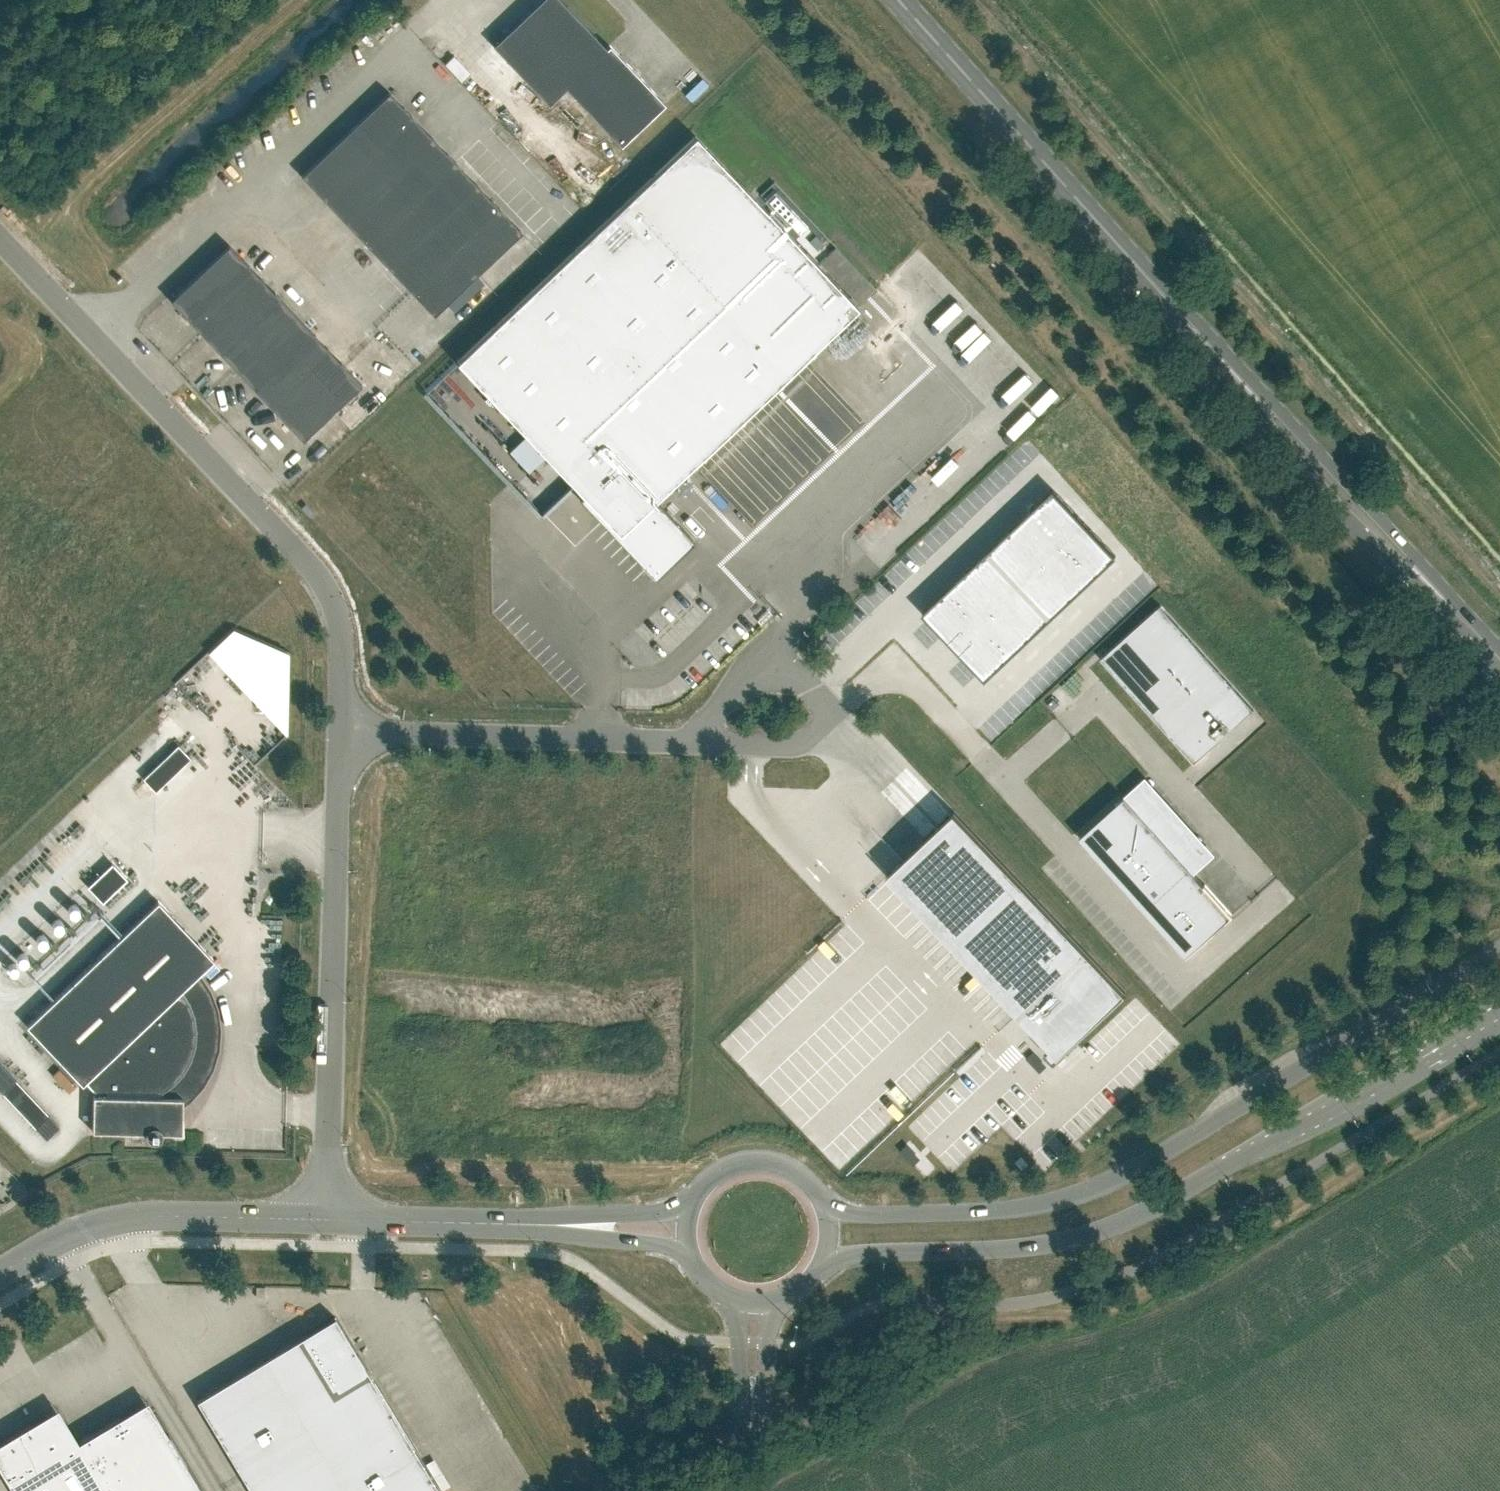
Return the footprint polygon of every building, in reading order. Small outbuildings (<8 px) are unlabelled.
[(493,45),(548,104),(566,87),(621,145),(665,104),(610,45),(607,48),(561,0),(541,0),(493,45)] [(345,134),(367,157),(411,116),(389,92),(345,134)] [(411,116),(367,157),(389,181),(433,139),(411,116)] [(301,175),(324,199),(367,157),(345,134),(301,175)] [(695,136),(457,361),(582,494),(579,497),(655,577),(694,540),(655,499),(858,307),(695,136)] [(433,139),(389,181),(411,204),(455,162),(433,139)] [(367,157),(324,199),(346,222),(389,181),(367,157)] [(455,162),(411,204),(434,227),(477,185),(455,162)] [(368,245),(411,204),(389,181),(346,222),(368,245)] [(477,185),(434,227),(456,250),(499,209),(477,185)] [(767,199),(800,234),(807,228),(774,192),(767,199)] [(390,269),(434,227),(411,204),(368,245),(390,269)] [(499,209),(456,250),(478,274),(522,232),(499,209)] [(434,227),(390,269),(412,292),(456,250),(434,227)] [(262,280),(229,245),(200,272),(233,307),(262,280)] [(412,292),(434,315),(478,274),(456,250),(412,292)] [(200,272),(170,300),(204,335),(233,307),(200,272)] [(295,314),(262,280),(233,307),(266,342),(295,314)] [(237,370),(266,342),(233,307),(204,335),(237,370)] [(328,349),(295,314),(266,342),(299,377),(328,349)] [(965,349),(990,323),(982,315),(956,341),(965,349)] [(270,405),(299,377),(266,342),(237,370),(270,405)] [(332,412),(361,384),(328,349),(299,377),(332,412)] [(270,405),(303,440),(332,412),(299,377),(270,405)] [(1063,543),(1085,523),(1054,490),(1032,510),(1063,543)] [(306,503),(301,507),(310,516),(314,512),(306,503)] [(1063,543),(1032,510),(1011,531),(1041,563),(1063,543)] [(1085,523),(1063,543),(1094,576),(1115,555),(1085,523)] [(989,551),(1020,584),(1041,563),(1011,531),(989,551)] [(1072,596),(1094,576),(1063,543),(1041,563),(1072,596)] [(989,551),(968,572),(998,604),(1020,584),(989,551)] [(1072,596),(1041,563),(1020,584),(1051,616),(1072,596)] [(977,624),(998,604),(968,572),(946,592),(977,624)] [(1051,616),(1020,584),(998,604),(1029,637),(1051,616)] [(977,624),(946,592),(924,612),(955,645),(977,624)] [(977,624),(1007,657),(1029,637),(998,604),(977,624)] [(1161,604),(1100,658),(1194,763),(1255,709),(1161,604)] [(1007,657),(977,624),(955,645),(986,677),(1007,657)] [(218,649),(286,723),(285,739),(298,728),(300,639),(232,637),(218,649)] [(187,744),(151,776),(163,789),(199,757),(187,744)] [(1079,836),(1187,955),(1232,915),(1125,795),(1079,836)] [(1126,991),(955,810),(887,874),(1058,1055),(1126,991)] [(88,886),(104,902),(127,879),(112,864),(88,886)] [(205,989),(201,982),(196,976),(213,959),(158,901),(26,1025),(82,1084),(86,1080),(95,1090),(95,1095),(93,1095),(92,1131),(146,1132),(146,1134),(147,1136),(148,1138),(149,1139),(150,1140),(152,1140),(154,1140),(156,1140),(157,1140),(158,1139),(159,1138),(160,1137),(161,1135),(162,1134),(162,1133),(182,1133),(183,1101),(189,1096),(194,1091),(199,1085),(203,1078),(207,1071),(210,1064),(213,1057),(214,1049),(216,1041),(216,1034),(216,1026),(215,1018),(213,1010),(211,1003),(208,996),(205,989)] [(23,1079),(10,1091),(44,1126),(57,1113),(23,1079)] [(197,1399),(252,1490),(440,1490),(335,1316),(197,1399)] [(15,1490),(202,1490),(168,1435),(166,1436),(152,1413),(138,1410),(122,1420),(119,1416),(76,1443),(62,1420),(48,1417),(32,1427),(30,1423),(0,1441),(0,1469),(4,1476),(5,1475),(15,1490)]
